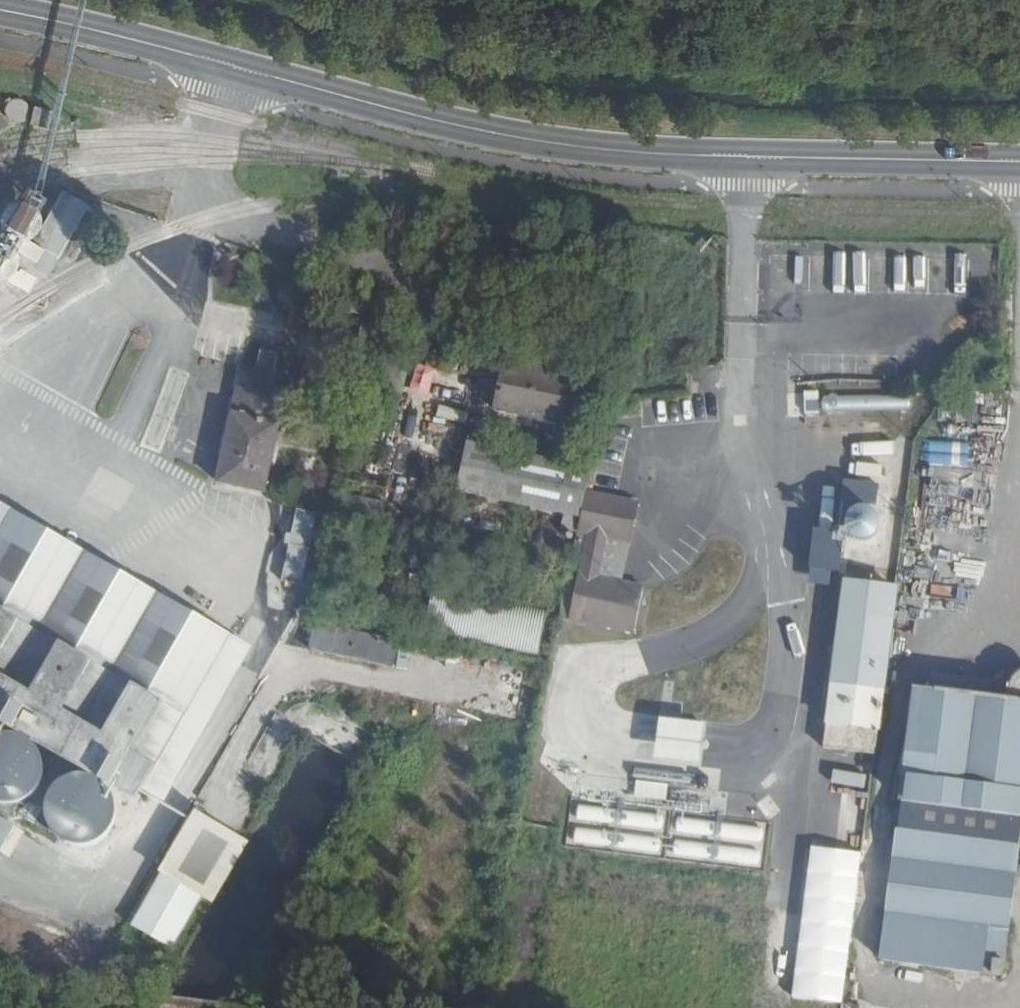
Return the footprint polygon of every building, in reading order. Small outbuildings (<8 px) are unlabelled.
[(56,186),(12,263),(41,282),(83,203),(56,186)] [(564,428),(572,382),(513,369),(501,414),(564,428)] [(238,370),(217,483),(262,492),(281,376),(238,370)] [(170,451),(182,457),(192,426),(182,421),(170,451)] [(592,426),(586,461),(596,463),(602,428),(592,426)] [(586,518),(597,468),(474,442),(463,490),(586,518)] [(637,504),(597,496),(570,619),(634,633),(644,587),(609,579),(618,539),(628,542),(637,504)] [(0,506),(0,710),(146,791),(233,641),(0,506)] [(290,511),(282,580),(304,582),(312,513),(290,511)] [(845,583),(895,588),(900,547),(851,541),(845,583)] [(707,550),(685,576),(704,592),(726,567),(707,550)] [(824,748),(874,755),(895,588),(845,583),(824,748)] [(542,656),(553,616),(437,591),(429,632),(542,656)] [(537,701),(543,672),(322,626),(316,654),(537,701)] [(233,641),(146,791),(164,801),(250,651),(233,641)] [(916,690),(882,959),(1002,974),(1019,826),(1019,673),(1010,679),(1008,690),(1012,701),(916,690)] [(698,765),(700,724),(654,723),(652,763),(698,765)] [(5,812),(29,805),(43,791),(46,767),(39,750),(29,740),(0,736),(0,737),(0,809),(5,812)] [(833,772),(831,784),(863,790),(865,778),(833,772)] [(117,797),(103,779),(79,773),(57,782),(44,806),(49,831),(75,849),(99,845),(118,827),(117,797)] [(634,798),(664,799),(664,785),(635,784),(634,798)] [(189,819),(151,881),(158,885),(135,923),(177,945),(200,906),(210,911),(244,850),(189,819)] [(2,854),(16,831),(0,822),(0,853),(2,854)] [(820,851),(802,989),(843,995),(861,855),(845,852),(820,851)] [(800,1007),(841,1007),(843,995),(802,989),(800,1007)]
